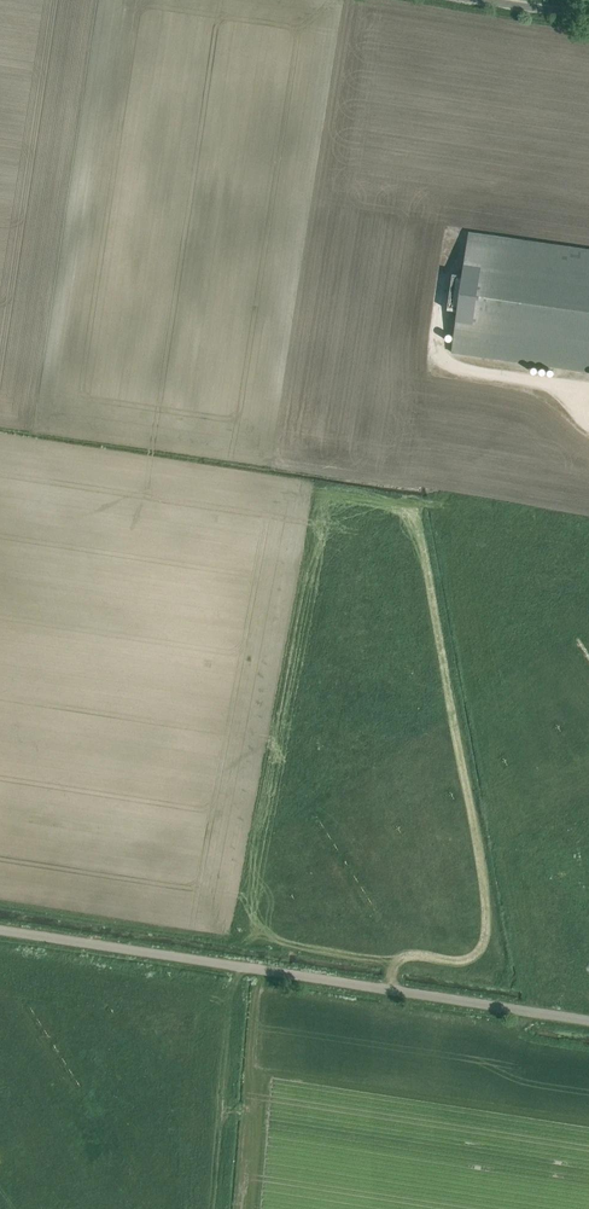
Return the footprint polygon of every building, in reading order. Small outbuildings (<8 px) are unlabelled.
[(469,233),(462,274),(454,273),(449,310),(457,311),(451,353),(588,372),(588,250),(469,233)]
